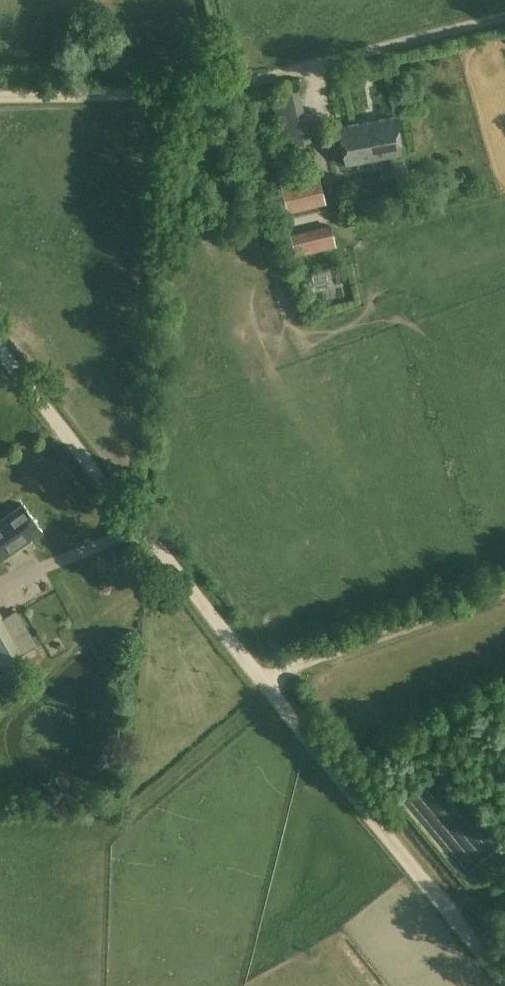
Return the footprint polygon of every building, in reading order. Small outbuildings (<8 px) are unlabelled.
[(312,141),(300,90),(272,97),(284,148),(312,141)] [(395,116),(338,127),(346,164),(402,153),(395,116)] [(320,175),(281,184),(288,213),(326,204),(320,175)] [(296,256),(337,246),(332,224),(291,234),(296,256)] [(8,517),(0,523),(0,556),(3,560),(43,531),(11,485),(0,493),(0,509),(2,508),(8,517)] [(47,577),(39,581),(48,595),(55,590),(47,577)] [(25,652),(0,609),(0,667),(25,652)]
